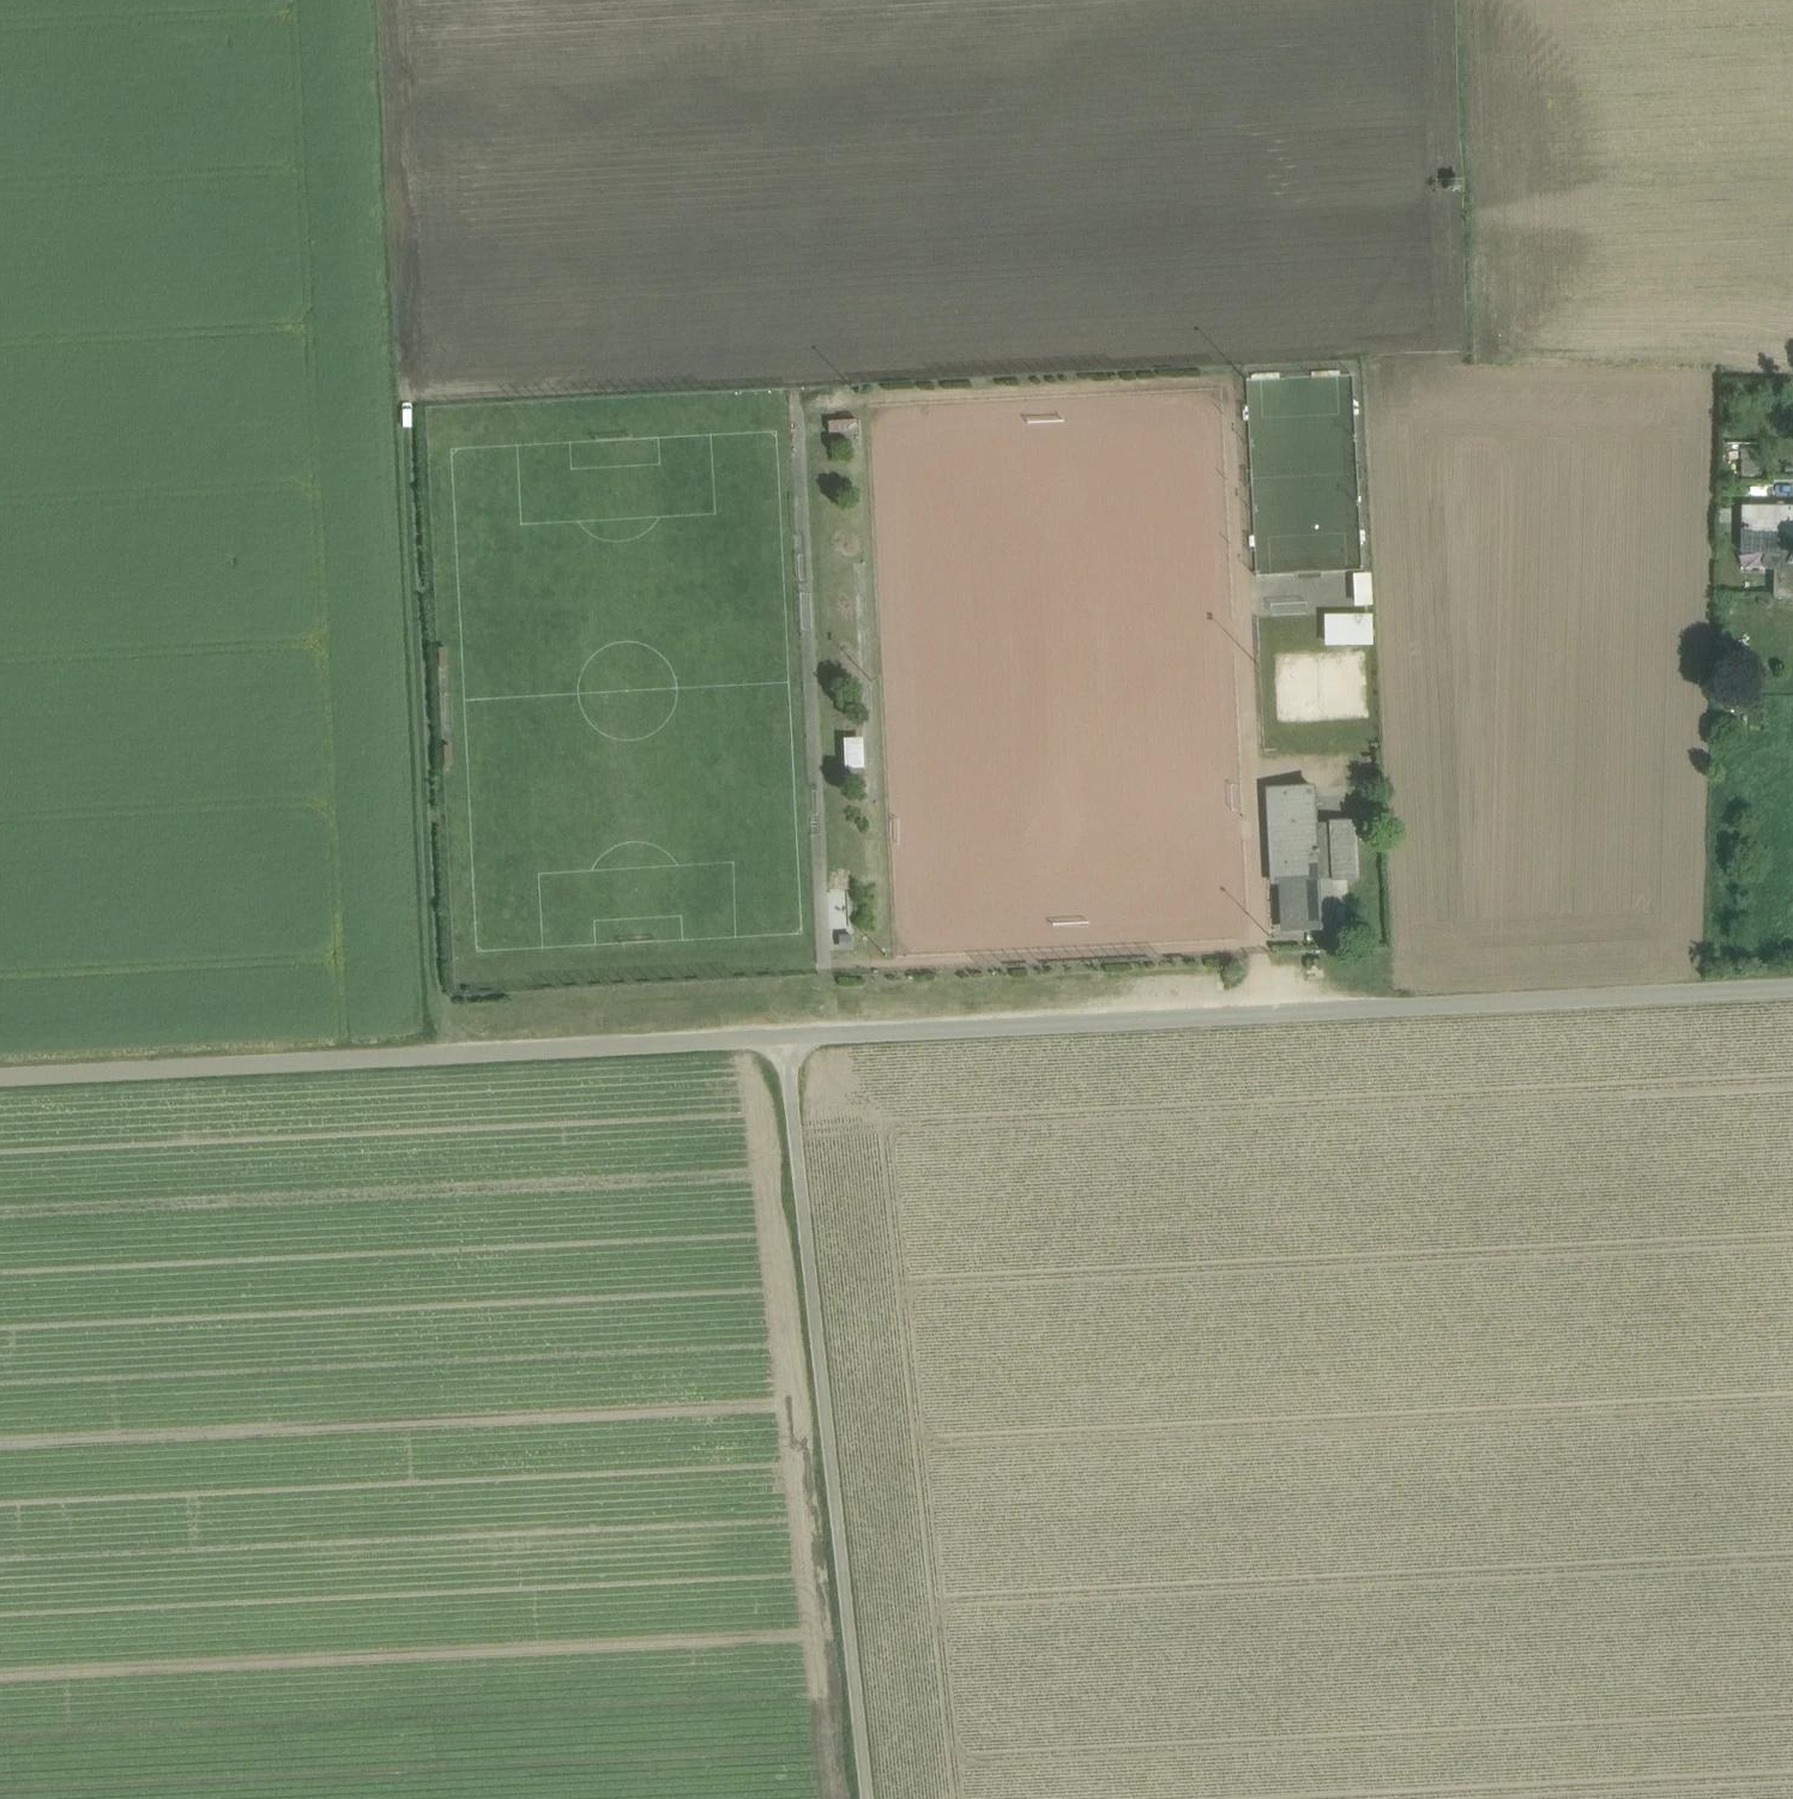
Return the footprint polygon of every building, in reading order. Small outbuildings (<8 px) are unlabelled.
[(1792,528),(1791,529),(1786,532),(1787,532),(1787,507),(1741,507),(1742,552),(1766,553),(1766,556),(1764,559),(1763,562),(1764,565),(1766,567),(1768,569),(1772,569),(1775,569),(1779,569),(1779,598),(1792,599),(1792,527),(1792,528)] [(1355,604),(1373,603),(1371,572),(1353,573),(1355,604)] [(1374,644),(1374,612),(1327,614),(1328,646),(1374,644)] [(867,767),(866,737),(847,738),(849,768),(867,767)] [(1313,788),(1266,790),(1271,883),(1284,882),(1286,930),(1320,929),(1317,873),(1331,872),(1332,880),(1356,879),(1354,821),(1329,823),(1329,832),(1315,833),(1313,788)]
